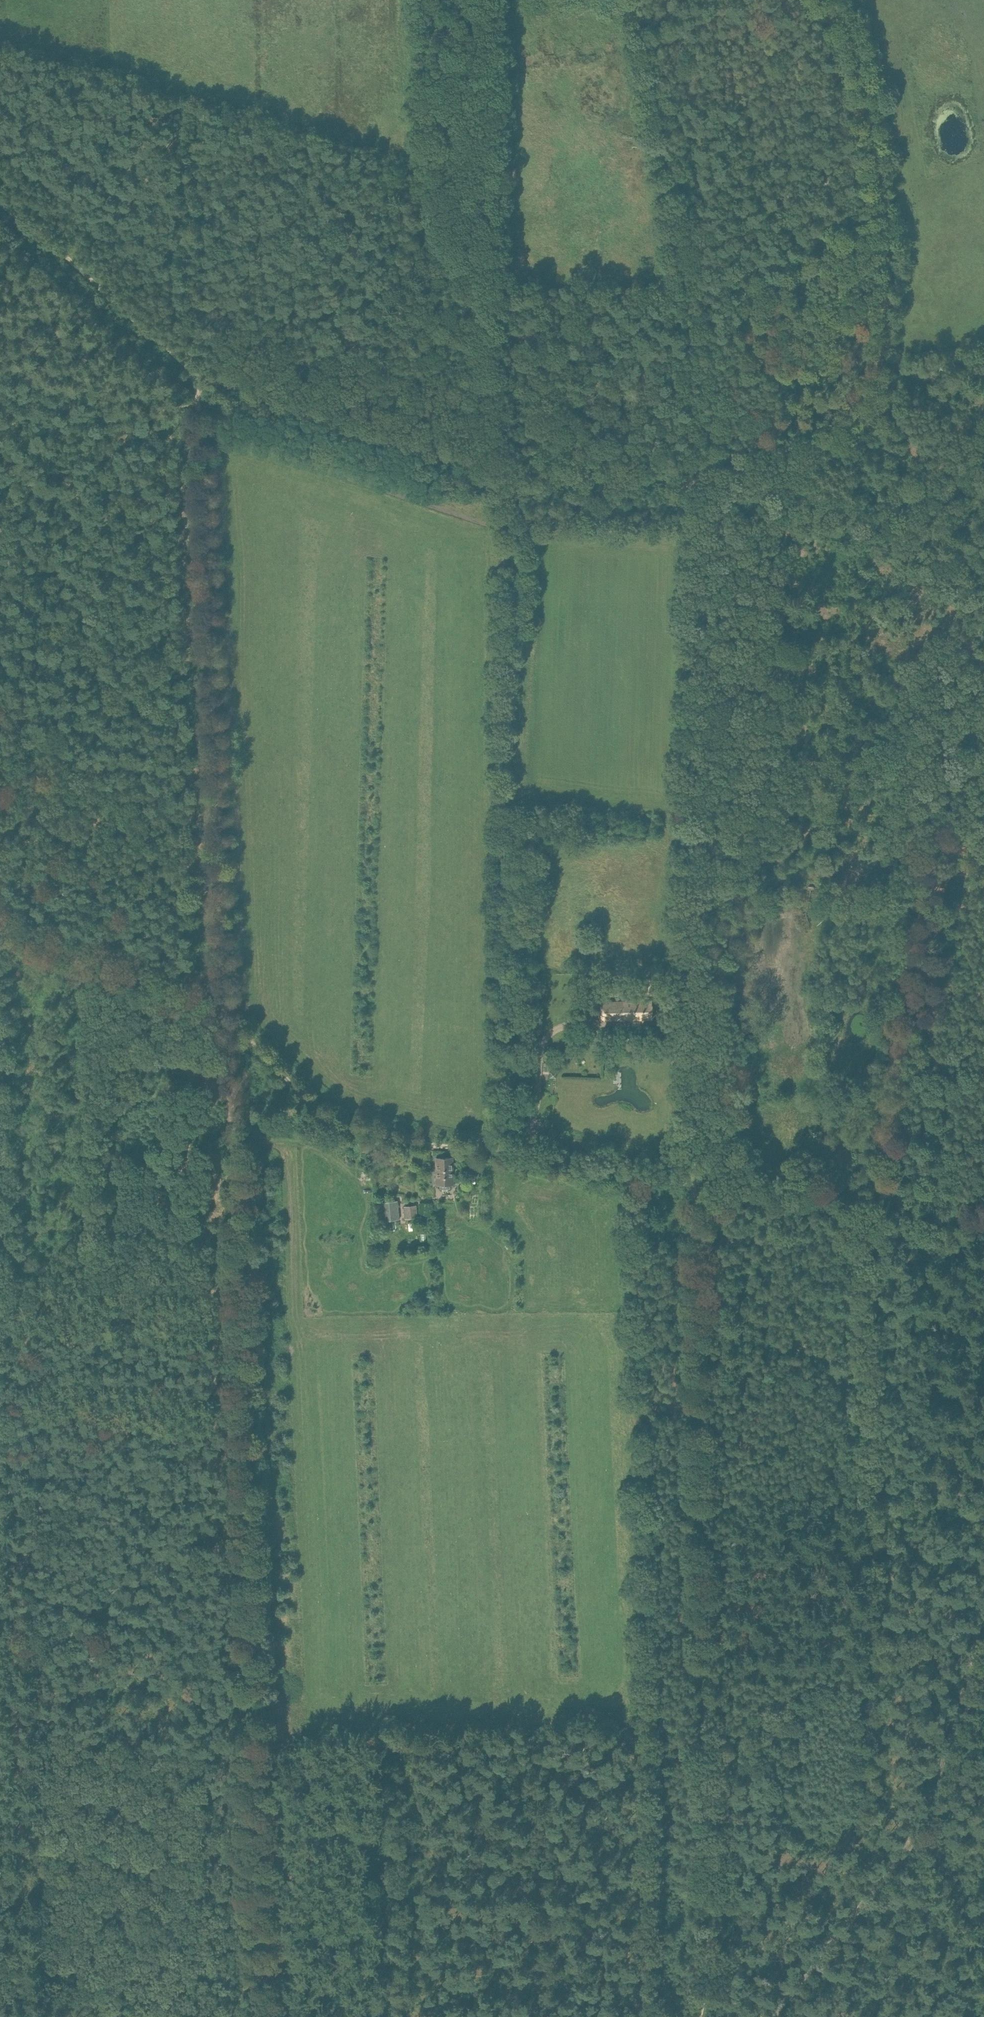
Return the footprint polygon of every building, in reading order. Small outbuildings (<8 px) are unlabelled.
[(720,517),(711,517),(711,526),(720,526),(720,517)] [(652,1000),(601,1001),(601,1019),(652,1018),(652,1000)] [(453,1157),(436,1158),(437,1184),(440,1184),(441,1189),(450,1188),(450,1184),(453,1184),(453,1157)] [(383,1220),(400,1219),(398,1200),(381,1201),(383,1220)] [(403,1206),(405,1219),(418,1217),(415,1204),(403,1206)] [(432,1204),(421,1204),(421,1213),(422,1213),(422,1216),(431,1216),(431,1213),(432,1213),(432,1204)]
